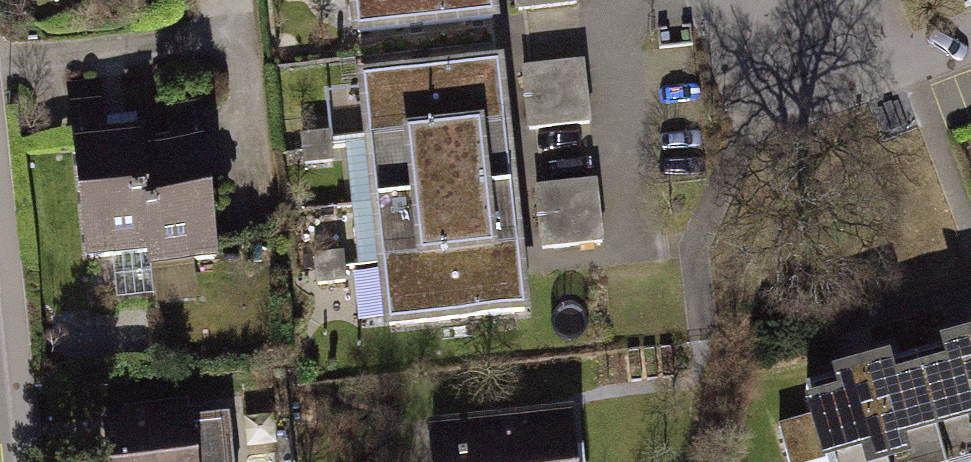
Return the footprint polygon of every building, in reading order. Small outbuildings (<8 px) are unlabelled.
[(503,36),(499,0),(356,0),(362,51),(503,36)] [(534,126),(597,114),(585,49),(522,61),(534,126)] [(389,345),(531,329),(503,77),(361,92),(389,345)] [(158,281),(226,272),(203,99),(162,105),(166,130),(110,137),(103,87),(70,92),(93,266),(155,258),(158,281)] [(603,172),(540,176),(544,241),(607,238),(603,172)] [(811,418),(823,461),(970,461),(970,375),(811,418)] [(97,461),(186,461),(182,412),(94,418),(97,461)] [(577,445),(498,454),(434,461),(579,461),(577,445)]
